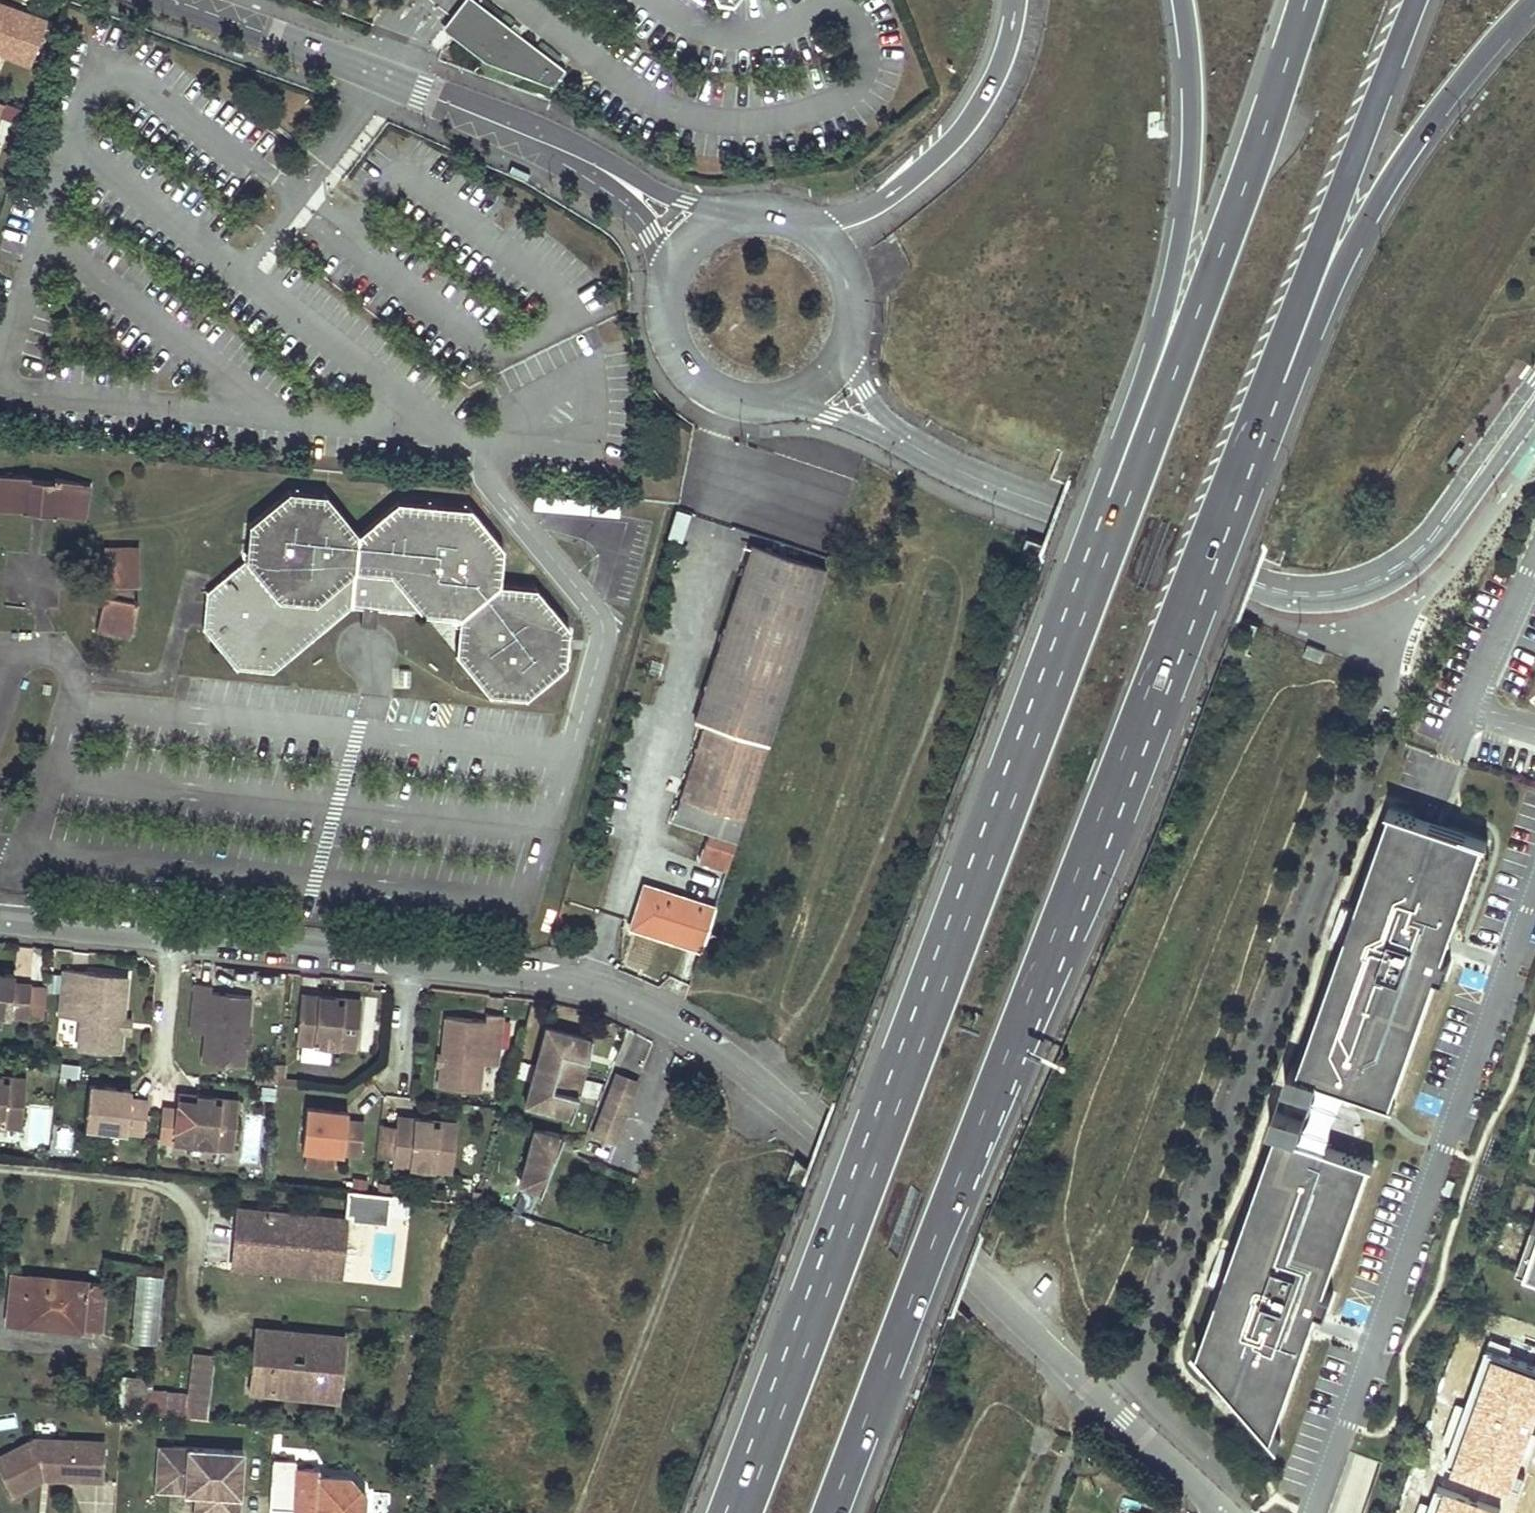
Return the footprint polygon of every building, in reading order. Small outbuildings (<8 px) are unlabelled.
[(442,28),(446,31),(452,36),(478,3),(475,0),(464,0),(442,28)] [(565,68),(478,3),(452,36),(485,61),(552,86),(565,68)] [(31,64),(46,22),(0,6),(0,52),(31,64)] [(13,122),(17,102),(0,99),(0,119),(13,122)] [(37,509),(82,518),(89,484),(52,477),(52,480),(26,478),(26,474),(0,475),(0,510),(37,509)] [(205,590),(201,626),(236,667),(271,671),(349,605),(457,616),(454,651),(488,692),(524,696),(565,661),(568,624),(535,584),(499,581),(502,545),(469,505),(396,499),(358,530),(325,492),(288,489),(248,523),(246,559),(205,590)] [(533,496),(533,508),(617,513),(618,501),(533,496)] [(138,547),(103,548),(103,589),(96,628),(117,633),(119,624),(132,625),(137,599),(133,598),(134,580),(138,580),(138,547)] [(806,632),(825,573),(752,547),(733,606),(806,632)] [(787,689),(806,632),(733,606),(714,663),(787,689)] [(1307,649),(1304,655),(1321,662),(1323,656),(1326,650),(1308,644),(1307,649)] [(768,748),(787,689),(714,663),(694,722),(704,726),(768,748)] [(735,844),(768,748),(704,726),(673,822),(735,844)] [(1427,822),(1388,808),(1352,910),(1341,906),(1328,942),(1339,946),(1295,1070),(1345,1088),(1394,1107),(1390,1105),(1435,977),(1444,980),(1450,962),(1437,957),(1439,950),(1444,949),(1447,945),(1447,940),(1444,936),(1446,929),(1452,931),(1483,842),(1487,842),(1427,822)] [(727,870),(733,850),(705,842),(698,863),(727,870)] [(701,951),(716,906),(643,883),(629,927),(662,938),(665,930),(687,937),(685,945),(701,951)] [(83,972),(69,970),(65,1003),(79,1004),(78,1017),(75,1048),(114,1052),(117,1032),(118,1021),(122,983),(83,979),(83,972)] [(0,975),(0,1017),(24,1019),(27,986),(9,984),(10,976),(0,975)] [(207,988),(192,986),(188,1019),(203,1021),(202,1033),(198,1064),(239,1069),(241,1048),(242,1037),(246,998),(208,995),(207,988)] [(333,999),(300,996),(295,1043),(356,1049),(361,1002),(342,999),(342,1003),(333,1003),(333,999)] [(79,1004),(65,1003),(64,1016),(78,1017),(79,1004)] [(480,1025),(440,1022),(437,1060),(434,1090),(473,1094),(476,1063),(477,1050),(492,1051),(495,1019),(481,1018),(480,1025)] [(203,1021),(188,1019),(187,1032),(202,1033),(203,1021)] [(590,1050),(591,1035),(547,1025),(541,1046),(547,1047),(543,1064),(537,1062),(537,1063),(585,1075),(585,1074),(581,1073),(587,1050),(590,1050)] [(541,1046),(537,1062),(543,1064),(547,1047),(541,1046)] [(492,1051),(477,1050),(476,1063),(491,1065),(492,1051)] [(589,1056),(590,1050),(587,1050),(581,1073),(585,1074),(589,1056)] [(528,1101),(571,1112),(578,1098),(575,1097),(581,1074),(585,1075),(537,1063),(543,1065),(539,1081),(533,1080),(528,1101)] [(543,1065),(537,1063),(533,1080),(539,1081),(543,1065)] [(1275,1129),(1324,1147),(1337,1110),(1345,1088),(1295,1070),(1290,1068),(1284,1085),(1314,1095),(1305,1121),(1275,1110),(1269,1127),(1275,1129)] [(612,1084),(633,1092),(638,1080),(617,1072),(612,1084)] [(575,1097),(578,1098),(580,1093),(585,1075),(581,1074),(575,1097)] [(18,1128),(23,1080),(4,1077),(4,1083),(0,1082),(0,1126),(18,1128)] [(605,1101),(626,1110),(633,1092),(612,1084),(605,1101)] [(128,1090),(85,1086),(81,1126),(141,1132),(144,1099),(127,1098),(128,1090)] [(208,1097),(174,1094),(170,1142),(230,1148),(235,1101),(218,1099),(217,1104),(208,1102),(208,1097)] [(596,1125),(617,1133),(626,1110),(605,1101),(596,1125)] [(343,1113),(302,1109),(297,1149),(357,1155),(360,1123),(343,1121),(343,1113)] [(429,1123),(395,1119),(390,1166),(450,1172),(456,1125),(437,1123),(436,1128),(428,1127),(429,1123)] [(593,1134),(613,1143),(617,1133),(596,1125),(593,1134)] [(563,1133),(537,1127),(524,1177),(544,1182),(551,1164),(552,1164),(558,1146),(556,1146),(560,1134),(563,1135),(563,1133)] [(1197,1347),(1195,1346),(1274,1435),(1308,1337),(1303,1335),(1306,1329),(1311,1328),(1314,1324),(1314,1319),(1310,1315),(1313,1308),(1327,1313),(1333,1295),(1324,1292),(1370,1164),(1374,1165),(1324,1147),(1275,1129),(1230,1254),(1219,1250),(1207,1285),(1218,1289),(1197,1347)] [(544,1182),(524,1177),(523,1183),(543,1188),(552,1164),(551,1164),(544,1182)] [(526,1213),(533,1194),(506,1183),(498,1202),(526,1213)] [(386,1218),(388,1191),(346,1188),(344,1215),(386,1218)] [(287,1213),(244,1209),(238,1266),(268,1269),(269,1260),(319,1266),(318,1274),(342,1276),(348,1219),(314,1216),(313,1224),(286,1221),(287,1213)] [(314,1216),(287,1213),(286,1221),(313,1224),(314,1216)] [(1516,1272),(1525,1275),(1534,1246),(1534,1219),(1516,1272)] [(1525,1275),(1534,1278),(1534,1246),(1525,1275)] [(268,1269),(318,1274),(319,1266),(269,1260),(268,1269)] [(130,1341),(158,1342),(161,1272),(133,1271),(130,1341)] [(101,1330),(104,1285),(11,1276),(8,1322),(101,1330)] [(295,1332),(256,1328),(250,1392),(272,1394),(273,1381),(320,1386),(319,1398),(336,1399),(342,1336),(320,1334),(320,1339),(294,1336),(295,1332)] [(1445,1466),(1515,1489),(1534,1432),(1534,1346),(1494,1328),(1445,1466)] [(123,1374),(122,1388),(148,1390),(149,1376),(123,1374)] [(272,1394),(319,1398),(320,1386),(273,1381),(272,1394)] [(192,1397),(181,1396),(180,1409),(191,1410),(192,1397)] [(205,1398),(192,1397),(191,1410),(204,1411),(205,1398)] [(0,1454),(0,1469),(11,1492),(42,1476),(42,1472),(49,1473),(49,1477),(101,1480),(103,1441),(34,1437),(0,1454)] [(158,1445),(157,1453),(170,1453),(170,1446),(158,1445)] [(242,1450),(170,1446),(170,1453),(157,1453),(155,1480),(205,1483),(203,1512),(239,1512),(242,1450)] [(365,1491),(349,1474),(319,1472),(319,1466),(295,1465),(296,1457),(272,1456),(269,1505),(291,1507),(291,1512),(364,1512),(365,1491)] [(155,1480),(155,1490),(195,1493),(193,1512),(203,1512),(205,1483),(155,1480)] [(1441,1481),(1429,1512),(1510,1512),(1513,1505),(1441,1481)]
